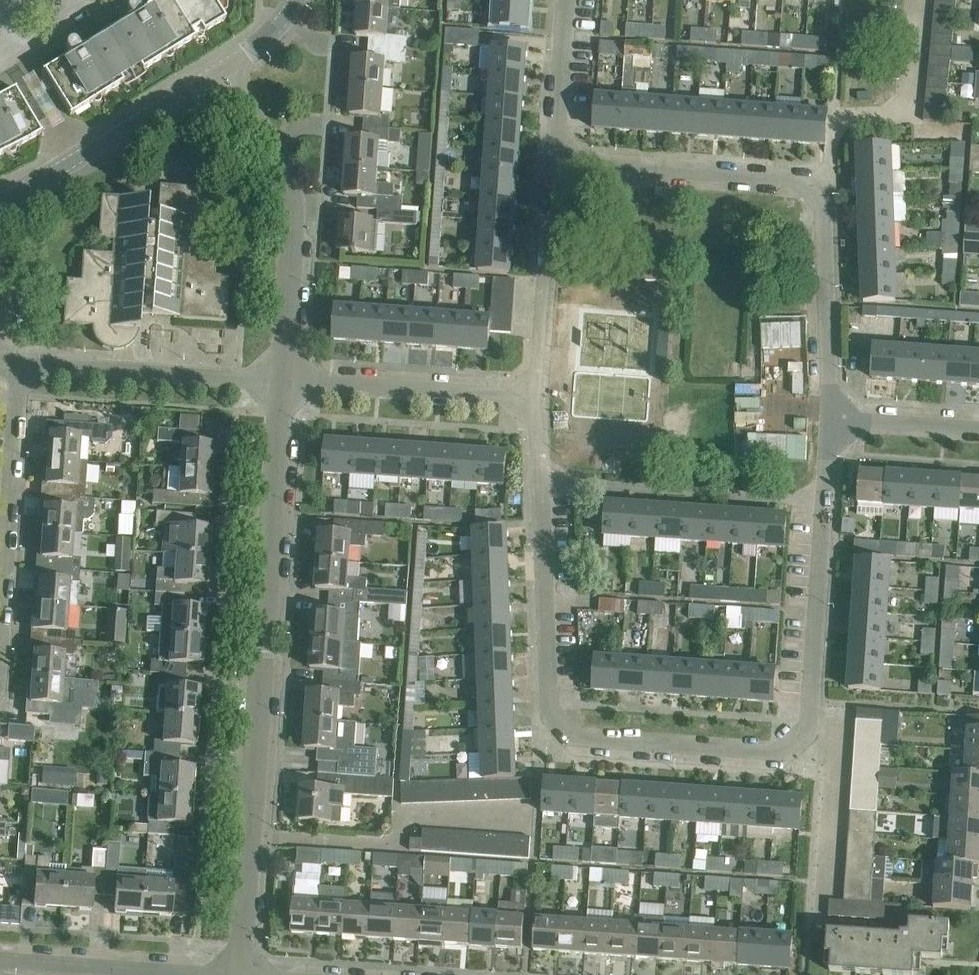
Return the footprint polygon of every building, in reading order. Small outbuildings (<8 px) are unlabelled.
[(8,151),(16,147),(29,140),(42,133),(53,126),(234,13),(235,0),(157,0),(141,10),(138,5),(135,3),(132,3),(129,4),(128,8),(128,11),(131,16),(80,48),(77,43),(74,41),(71,41),(68,42),(66,46),(67,49),(70,54),(25,82),(15,88),(0,96),(0,155),(8,151)] [(357,7),(389,9),(400,10),(400,0),(358,0),(357,7)] [(447,9),(461,10),(461,0),(448,0),(447,9)] [(527,29),(528,3),(497,1),(495,26),(527,29)] [(955,15),(956,4),(935,2),(934,13),(955,15)] [(357,7),(355,35),(357,35),(368,35),(368,38),(367,47),(416,51),(417,46),(411,45),(407,45),(408,38),(398,37),(400,10),(389,9),(357,7)] [(934,13),(933,23),(954,25),(955,15),(934,13)] [(614,23),(601,22),(600,35),(613,36),(614,23)] [(651,39),(652,25),(626,23),(625,37),(651,39)] [(953,36),(954,25),(933,23),(932,34),(953,36)] [(666,26),(652,25),(651,39),(665,40),(666,26)] [(479,47),(480,31),(446,28),(444,52),(454,53),(455,45),(479,47)] [(703,43),(704,29),(691,28),(690,42),(703,43)] [(717,30),(704,29),(703,43),(716,43),(717,30)] [(754,46),(755,32),(742,31),(741,45),(754,46)] [(755,32),(754,46),(767,47),(768,33),(755,32)] [(952,47),(953,36),(932,34),(931,45),(952,47)] [(792,49),(805,50),(806,36),(793,35),(792,49)] [(806,36),(805,50),(818,51),(819,37),(806,36)] [(624,55),(625,43),(600,41),(599,54),(624,55)] [(635,90),(636,88),(637,72),(634,72),(635,57),(650,58),(651,44),(625,43),(624,55),(622,88),(623,88),(622,89),(622,98),(619,130),(645,132),(647,100),(636,99),(637,90),(635,90)] [(651,44),(650,58),(663,59),(664,45),(651,44)] [(480,70),(492,71),(523,73),(525,48),(482,45),(480,70)] [(931,45),(930,56),(951,58),(952,47),(931,45)] [(689,61),(702,62),(703,48),(677,46),(675,65),(689,66),(689,61)] [(418,58),(419,51),(367,47),(366,59),(354,58),(351,88),(384,89),(385,62),(394,62),(405,63),(406,57),(418,58)] [(703,48),(702,62),(726,63),(727,50),(703,48)] [(753,65),(754,52),(727,50),(726,63),(726,72),(740,73),(740,68),(748,69),(748,65),(753,65)] [(778,67),(779,54),(754,52),(753,65),(778,67)] [(804,69),(805,56),(779,54),(778,67),(804,69)] [(817,56),(805,56),(804,69),(816,70),(817,56)] [(930,56),(929,66),(950,68),(951,58),(930,56)] [(442,66),(441,92),(451,93),(453,67),(442,66)] [(929,66),(928,77),(949,79),(950,68),(929,66)] [(492,71),(491,96),(522,98),(523,73),(492,71)] [(963,73),(962,84),(975,85),(976,77),(976,74),(963,73)] [(928,77),(926,88),(947,90),(949,79),(928,77)] [(384,89),(351,88),(350,115),(362,115),(361,127),(401,130),(401,129),(389,128),(390,117),(382,116),(384,89)] [(926,88),(925,99),(946,101),(947,90),(926,88)] [(439,117),(449,118),(451,93),(441,92),(439,117)] [(489,121),(520,123),(522,98),(491,96),(489,121)] [(594,128),(619,130),(622,98),(596,96),(594,128)] [(748,139),(773,141),(777,97),(776,97),(775,109),(750,107),(748,139)] [(946,101),(925,99),(924,109),(945,111),(946,101)] [(673,102),(647,100),(645,132),(671,134),(673,102)] [(671,134),(696,135),(699,104),(673,102),(671,134)] [(724,106),(699,104),(696,135),(722,137),(724,106)] [(750,107),(724,106),(722,137),(748,139),(750,107)] [(776,109),(773,141),(799,143),(801,111),(800,111),(776,109)] [(945,111),(924,109),(923,120),(944,122),(945,111)] [(801,111),(799,143),(825,145),(827,113),(801,111)] [(449,118),(439,117),(437,142),(447,143),(449,118)] [(518,148),(520,123),(489,121),(487,146),(518,148)] [(972,137),(972,125),(961,125),(960,136),(972,137)] [(348,138),(346,167),(378,169),(379,142),(387,142),(387,143),(400,143),(401,130),(361,127),(361,139),(348,138)] [(447,143),(437,142),(435,167),(446,168),(447,143)] [(190,175),(208,176),(208,171),(207,166),(206,162),(203,157),(200,153),(197,150),(193,147),(188,145),(184,143),(179,143),(178,160),(185,162),(189,168),(190,175)] [(487,146),(485,171),(516,173),(518,148),(487,146)] [(858,147),(859,173),(891,171),(890,146),(858,147)] [(978,159),(978,147),(971,146),(970,158),(978,159)] [(418,153),(417,172),(429,173),(431,154),(418,153)] [(951,157),(950,170),(963,171),(964,158),(951,157)] [(970,158),(969,173),(978,174),(978,159),(970,158)] [(378,169),(346,167),(344,194),(358,195),(357,208),(384,210),(418,212),(418,207),(403,206),(402,197),(393,197),(394,184),(377,183),(378,169)] [(446,168),(435,167),(434,192),(444,193),(446,168)] [(962,184),(963,171),(950,170),(949,183),(962,184)] [(514,198),(516,173),(485,171),(484,196),(514,198)] [(859,173),(860,198),(891,197),(891,171),(859,173)] [(66,284),(63,324),(92,326),(92,327),(92,328),(92,329),(92,330),(93,331),(93,332),(93,333),(93,334),(94,335),(94,336),(94,337),(95,337),(95,338),(95,339),(96,339),(96,340),(97,340),(97,341),(98,342),(98,343),(99,343),(99,344),(100,344),(100,345),(101,345),(102,346),(103,347),(104,347),(105,348),(106,348),(107,349),(108,349),(109,349),(110,350),(111,350),(112,350),(113,350),(114,350),(115,350),(116,350),(117,350),(118,350),(119,350),(120,350),(121,350),(122,349),(123,349),(124,349),(125,349),(125,348),(126,348),(127,348),(127,347),(128,347),(129,346),(130,346),(130,345),(131,345),(131,344),(132,344),(132,343),(133,343),(133,342),(134,342),(134,341),(135,340),(136,339),(136,338),(137,337),(137,336),(137,335),(138,335),(138,334),(138,333),(138,332),(139,331),(139,330),(139,329),(140,314),(141,299),(152,300),(152,301),(161,301),(163,302),(174,317),(226,321),(229,276),(215,275),(217,246),(188,244),(189,231),(204,232),(207,188),(160,185),(158,214),(147,213),(148,198),(135,197),(101,195),(98,239),(113,240),(112,253),(83,251),(81,280),(67,279),(66,284)] [(444,193),(434,192),(432,217),(442,218),(444,193)] [(484,196),(482,221),(513,223),(514,198),(484,196)] [(947,220),(960,221),(962,196),(943,196),(943,209),(947,209),(947,220)] [(892,223),(891,197),(860,198),(861,224),(892,223)] [(427,213),(418,212),(384,210),(383,222),(416,225),(416,224),(426,225),(427,213)] [(442,218),(432,217),(430,242),(440,243),(442,218)] [(378,222),(362,220),(342,219),(340,250),(353,251),(353,253),(357,253),(357,251),(375,253),(378,222)] [(965,232),(978,234),(978,220),(966,219),(965,232)] [(960,221),(947,220),(942,220),(940,248),(958,248),(960,221)] [(511,248),(513,223),(482,221),(480,245),(511,248)] [(893,249),(892,223),(861,224),(862,250),(893,249)] [(965,232),(964,246),(978,247),(978,234),(965,232)] [(440,243),(430,242),(429,265),(439,266),(440,243)] [(509,273),(511,248),(480,245),(478,270),(509,273)] [(894,275),(893,249),(862,250),(862,276),(894,275)] [(944,259),(943,272),(956,273),(957,260),(944,259)] [(351,280),(364,281),(365,267),(352,266),(351,280)] [(365,267),(364,281),(376,282),(377,268),(365,267)] [(390,270),(389,282),(397,283),(398,271),(390,270)] [(415,285),(416,271),(403,270),(402,284),(415,285)] [(429,272),(416,271),(415,285),(428,285),(429,272)] [(955,286),(956,273),(943,272),(942,285),(955,286)] [(466,288),(467,275),(454,274),(453,287),(466,288)] [(433,275),(432,285),(440,285),(441,275),(433,275)] [(467,275),(466,288),(479,289),(479,276),(467,275)] [(895,300),(894,275),(862,276),(863,301),(895,300)] [(493,277),(492,288),(514,290),(515,279),(493,277)] [(513,301),(514,290),(492,288),(491,299),(513,301)] [(960,293),(959,306),(978,308),(978,294),(960,293)] [(491,299),(491,310),(512,311),(513,301),(491,299)] [(333,339),(359,341),(361,309),(336,307),(333,339)] [(876,317),(901,318),(902,309),(877,307),(876,317)] [(359,341),(385,343),(387,311),(361,309),(359,341)] [(902,309),(901,318),(917,319),(916,328),(924,329),(925,320),(926,320),(927,311),(902,309)] [(491,310),(490,318),(490,321),(511,322),(512,311),(491,310)] [(413,313),(387,311),(385,343),(411,345),(413,313)] [(952,312),(927,311),(926,320),(951,322),(952,312)] [(658,312),(654,371),(663,371),(668,313),(658,312)] [(977,314),(952,312),(951,322),(976,323),(977,314)] [(439,315),(413,313),(411,345),(436,346),(439,315)] [(436,346),(462,348),(464,317),(439,315),(436,346)] [(490,318),(464,317),(462,348),(488,350),(489,331),(490,321),(490,318)] [(511,322),(490,321),(489,331),(511,333),(511,322)] [(872,378),(897,379),(899,348),(874,347),(872,378)] [(924,350),(899,348),(897,379),(922,381),(924,350)] [(949,352),(924,350),(922,381),(947,383),(949,352)] [(947,383),(972,385),(974,354),(949,352),(947,383)] [(49,434),(48,458),(78,460),(80,435),(90,436),(92,442),(105,443),(111,438),(112,425),(76,423),(77,414),(64,413),(63,422),(46,421),(45,434),(49,434)] [(158,429),(157,441),(183,443),(181,467),(212,469),(213,456),(217,456),(217,446),(218,433),(198,431),(179,430),(178,430),(158,429)] [(324,473),(349,474),(352,443),(326,441),(324,473)] [(377,445),(352,443),(349,474),(375,476),(377,445)] [(375,476),(401,478),(403,446),(377,445),(375,476)] [(429,448),(403,446),(401,478),(427,480),(429,448)] [(455,450),(429,448),(427,480),(452,482),(455,450)] [(452,482),(478,484),(480,452),(455,450),(452,482)] [(506,454),(480,452),(478,484),(504,485),(506,454)] [(78,460),(48,458),(46,483),(42,483),(41,495),(84,498),(87,461),(78,460)] [(107,464),(106,472),(114,473),(115,464),(107,464)] [(214,484),(210,484),(212,469),(181,467),(181,468),(169,467),(167,491),(153,490),(152,503),(193,506),(213,507),(214,495),(214,484)] [(884,505),(886,473),(860,471),(857,503),(884,505)] [(884,505),(909,507),(911,475),(886,473),(884,505)] [(911,475),(909,507),(935,508),(937,477),(911,475)] [(962,478),(937,477),(935,508),(960,510),(962,478)] [(978,512),(978,480),(962,478),(960,510),(978,512)] [(94,498),(84,498),(41,495),(40,506),(44,507),(42,530),(82,533),(83,519),(87,519),(93,515),(94,498)] [(347,515),(348,501),(335,500),(334,514),(347,515)] [(121,501),(121,517),(133,518),(134,518),(135,502),(121,501)] [(361,502),(348,501),(347,515),(360,516),(361,502)] [(604,535),(630,537),(632,505),(606,503),(604,535)] [(397,518),(399,505),(386,504),(385,517),(397,518)] [(411,506),(399,505),(397,518),(410,519),(411,506)] [(630,537),(656,539),(658,507),(632,505),(630,537)] [(684,509),(658,507),(656,539),(681,540),(684,509)] [(436,521),(449,522),(450,508),(437,508),(436,521)] [(450,508),(449,522),(462,523),(462,509),(450,508)] [(488,523),(501,522),(501,509),(487,509),(488,523)] [(709,511),(684,509),(681,540),(707,542),(709,511)] [(163,525),(161,552),(209,556),(211,528),(196,527),(197,514),(156,511),(155,525),(163,525)] [(709,511),(707,542),(733,544),(735,512),(709,511)] [(735,512),(733,544),(758,546),(761,514),(735,512)] [(786,516),(761,514),(758,546),(784,548),(786,516)] [(118,517),(117,535),(133,536),(133,518),(121,517),(118,517)] [(317,560),(348,562),(350,546),(365,547),(366,535),(384,536),(384,533),(390,534),(390,525),(385,525),(385,524),(336,520),(335,532),(320,531),(317,560)] [(475,529),(476,554),(506,553),(505,528),(475,529)] [(82,533),(42,530),(41,555),(37,555),(36,566),(79,570),(80,558),(71,557),(73,533),(82,534),(82,533)] [(417,533),(416,558),(426,557),(427,533),(417,533)] [(932,546),(931,558),(944,559),(945,540),(932,539),(932,546)] [(880,555),(881,542),(855,540),(854,553),(880,555)] [(905,557),(906,544),(881,542),(880,555),(905,557)] [(931,558),(932,546),(906,544),(905,557),(931,558)] [(978,562),(978,549),(970,548),(970,561),(978,562)] [(207,584),(209,556),(161,552),(163,553),(161,569),(157,569),(155,592),(191,595),(192,583),(207,584)] [(476,554),(476,579),(507,578),(506,553),(476,554)] [(416,558),(414,581),(424,581),(426,557),(416,558)] [(856,585),(888,587),(889,562),(858,559),(856,585)] [(347,577),(348,562),(317,560),(315,588),(331,589),(330,601),(360,603),(360,602),(390,604),(393,605),(406,606),(407,592),(366,589),(367,578),(347,577)] [(79,570),(36,566),(35,579),(39,579),(37,603),(68,606),(69,581),(79,582),(79,570)] [(945,589),(958,590),(960,568),(947,567),(945,589)] [(925,587),(939,588),(940,573),(926,572),(925,587)] [(477,604),(508,603),(507,578),(476,579),(477,604)] [(600,592),(613,593),(614,580),(601,580),(600,592)] [(414,581),(412,607),(422,606),(424,581),(414,581)] [(652,596),(653,582),(640,581),(639,595),(652,596)] [(653,582),(652,596),(664,597),(665,583),(653,582)] [(886,613),(888,587),(856,585),(854,611),(886,613)] [(702,600),(703,587),(690,586),(689,599),(702,600)] [(729,602),(730,589),(703,587),(702,600),(729,602)] [(939,588),(925,587),(924,603),(938,604),(939,588)] [(754,603),(754,590),(730,589),(729,602),(754,603)] [(957,606),(958,590),(945,589),(943,605),(957,606)] [(754,590),(754,603),(780,605),(781,592),(754,590)] [(190,607),(191,595),(155,592),(154,605),(162,605),(160,632),(203,635),(205,608),(190,607)] [(623,614),(624,600),(599,598),(598,612),(623,614)] [(356,644),(360,603),(330,601),(329,612),(314,611),(312,640),(356,644)] [(637,614),(650,615),(651,601),(638,601),(637,614)] [(664,602),(651,601),(650,615),(663,616),(664,602)] [(66,630),(68,606),(37,603),(36,617),(32,617),(31,628),(31,640),(74,643),(75,630),(66,630)] [(477,604),(478,629),(509,628),(508,603),(477,604)] [(390,604),(389,621),(405,622),(405,618),(406,606),(393,605),(390,604)] [(701,619),(702,605),(690,604),(689,618),(701,619)] [(715,606),(702,605),(701,619),(714,619),(715,606)] [(412,607),(410,632),(421,631),(422,606),(412,607)] [(739,621),(753,622),(754,609),(740,608),(739,621)] [(766,609),(754,609),(753,622),(765,622),(766,609)] [(884,639),(886,613),(854,611),(852,637),(884,639)] [(510,653),(509,628),(478,629),(479,654),(510,653)] [(106,629),(105,643),(125,644),(126,631),(106,629)] [(923,629),(922,642),(935,643),(936,630),(923,629)] [(941,644),(954,645),(955,631),(942,630),(941,644)] [(410,632),(409,657),(419,656),(421,631),(410,632)] [(201,664),(203,635),(160,632),(158,659),(151,659),(150,672),(185,674),(186,663),(201,664)] [(882,665),(884,639),(852,637),(850,662),(882,665)] [(74,643),(31,640),(30,652),(34,652),(32,677),(62,679),(64,655),(74,655),(74,643)] [(325,669),(324,681),(361,684),(361,683),(358,683),(360,658),(355,658),(356,644),(312,640),(310,668),(325,669)] [(934,656),(935,643),(922,642),(921,655),(934,656)] [(954,645),(941,644),(939,668),(952,669),(954,645)] [(479,654),(480,679),(511,678),(510,653),(479,654)] [(417,681),(419,656),(409,657),(407,682),(417,681)] [(593,689),(619,691),(621,659),(595,657),(593,689)] [(647,661),(621,659),(619,691),(645,693),(647,661)] [(673,663),(647,661),(645,693),(670,695),(673,663)] [(880,690),(882,665),(850,662),(849,688),(880,690)] [(696,697),(698,665),(673,663),(670,695),(696,697)] [(696,697),(722,698),(724,667),(698,665),(696,697)] [(722,698),(748,700),(750,668),(724,667),(722,698)] [(750,668),(748,700),(773,702),(775,670),(750,668)] [(185,687),(185,674),(150,672),(159,673),(156,712),(198,715),(200,688),(185,687)] [(61,703),(62,679),(32,677),(30,701),(26,700),(25,713),(80,717),(81,704),(61,703)] [(480,679),(481,704),(512,703),(511,678),(480,679)] [(361,684),(324,681),(323,692),(308,691),(306,720),(337,723),(339,706),(354,707),(355,695),(360,696),(361,684)] [(405,707),(415,706),(417,681),(407,682),(405,707)] [(933,682),(919,681),(918,694),(932,695),(933,682)] [(952,683),(938,682),(937,695),(951,696),(952,683)] [(482,729),(513,728),(512,703),(481,704),(482,729)] [(405,707),(403,732),(413,731),(415,706),(405,707)] [(147,752),(146,752),(180,754),(181,743),(196,744),(198,715),(156,712),(156,713),(165,713),(163,741),(154,740),(153,752),(147,752)] [(966,750),(978,751),(978,717),(968,716),(966,750)] [(306,720),(304,748),(306,748),(319,749),(318,751),(318,762),(317,772),(317,773),(318,773),(338,775),(375,778),(377,750),(355,748),(356,724),(337,723),(306,720)] [(855,743),(882,744),(883,722),(856,720),(855,743)] [(33,738),(34,727),(6,725),(5,735),(33,738)] [(482,729),(483,754),(513,753),(513,728),(482,729)] [(403,732),(402,757),(412,757),(412,756),(420,756),(422,732),(413,731),(403,732)] [(855,743),(853,765),(880,767),(882,744),(855,743)] [(9,762),(10,749),(0,748),(0,761),(9,762)] [(966,750),(964,773),(978,774),(978,751),(966,750)] [(179,766),(180,754),(146,752),(145,776),(151,777),(150,793),(192,796),(194,768),(179,766)] [(498,778),(509,778),(514,778),(513,753),(483,754),(484,779),(487,779),(498,778)] [(412,757),(402,757),(400,780),(410,781),(412,757)] [(44,763),(42,781),(55,783),(56,764),(44,763)] [(853,765),(852,788),(879,790),(880,767),(853,765)] [(952,796),(978,798),(978,774),(964,773),(953,772),(952,796)] [(341,823),(342,807),(343,794),(393,798),(394,779),(375,778),(338,775),(318,773),(317,787),(301,786),(299,820),(341,823)] [(531,777),(520,778),(520,799),(531,799),(531,777)] [(499,800),(498,778),(487,779),(488,800),(499,800)] [(509,778),(498,778),(499,800),(510,799),(509,778)] [(510,799),(520,799),(520,778),(514,778),(509,778),(510,799)] [(466,780),(467,801),(477,801),(477,779),(466,780)] [(484,779),(477,779),(477,801),(488,800),(487,779),(484,779)] [(434,802),(445,802),(444,780),(433,781),(434,802)] [(455,780),(444,780),(445,802),(456,801),(455,780)] [(456,801),(467,801),(466,780),(455,780),(456,801)] [(543,812),(569,814),(571,782),(545,780),(543,812)] [(423,781),(412,782),(413,803),(423,803),(423,781)] [(433,781),(423,781),(423,803),(434,802),(433,781)] [(402,803),(413,803),(412,782),(401,782),(402,803)] [(597,784),(571,782),(569,814),(595,816),(597,784)] [(619,829),(620,817),(622,786),(597,784),(595,816),(594,828),(619,829)] [(622,786),(620,817),(646,819),(648,788),(622,786)] [(674,789),(648,788),(646,819),(671,821),(674,789)] [(877,812),(879,790),(852,788),(850,810),(877,812)] [(44,803),(45,790),(32,789),(31,803),(44,803)] [(674,789),(671,821),(697,823),(699,791),(674,789)] [(699,791),(697,823),(723,825),(725,793),(699,791)] [(192,796),(150,793),(148,825),(134,824),(134,832),(174,835),(175,823),(190,824),(192,796)] [(751,795),(725,793),(723,825),(748,826),(751,795)] [(776,797),(751,795),(748,826),(774,828),(776,797)] [(952,796),(950,817),(978,819),(978,798),(952,796)] [(802,798),(776,797),(774,828),(800,830),(802,798)] [(850,810),(848,833),(875,835),(877,812),(850,810)] [(28,813),(18,813),(18,823),(27,823),(28,813)] [(949,840),(978,842),(978,819),(950,817),(949,840)] [(432,851),(434,830),(423,829),(422,839),(421,851),(432,851)] [(443,852),(444,831),(434,830),(432,851),(443,852)] [(454,853),(455,832),(444,831),(443,852),(454,853)] [(464,854),(466,833),(455,832),(454,853),(464,854)] [(475,855),(477,833),(466,833),(464,854),(475,855)] [(486,855),(487,834),(477,833),(475,855),(486,855)] [(848,833),(847,855),(874,857),(875,835),(848,833)] [(497,856),(498,835),(487,834),(486,855),(497,856)] [(507,857),(509,836),(498,835),(497,856),(507,857)] [(507,857),(518,858),(520,836),(509,836),(507,857)] [(530,837),(520,836),(518,858),(529,858),(530,837)] [(421,851),(422,839),(411,838),(410,850),(421,851)] [(974,864),(978,865),(978,842),(949,840),(938,839),(936,861),(947,861),(947,862),(974,864)] [(566,861),(567,848),(554,847),(553,860),(566,861)] [(92,895),(104,895),(107,848),(107,850),(94,849),(93,868),(81,868),(81,870),(66,869),(63,908),(91,910),(92,895)] [(119,849),(107,848),(104,895),(115,896),(114,911),(142,913),(145,869),(118,868),(119,849)] [(323,850),(297,848),(296,864),(322,866),(323,850)] [(567,848),(566,861),(591,863),(592,850),(567,848)] [(18,849),(17,859),(25,859),(25,856),(26,849),(18,849)] [(335,864),(348,864),(349,851),(336,851),(335,864)] [(361,852),(349,851),(348,864),(360,865),(361,852)] [(604,864),(617,865),(618,852),(605,851),(604,864)] [(643,853),(618,852),(617,865),(642,866),(643,853)] [(366,853),(366,861),(373,861),(374,853),(366,853)] [(398,876),(400,855),(374,853),(373,861),(372,874),(398,876)] [(668,868),(669,855),(656,854),(655,867),(668,868)] [(412,856),(400,855),(398,876),(411,877),(411,869),(412,856)] [(680,869),(681,856),(669,855),(668,868),(680,869)] [(874,857),(847,855),(845,878),(885,881),(886,859),(874,858),(874,857)] [(25,859),(23,890),(35,891),(34,906),(63,908),(66,869),(66,865),(50,864),(50,857),(25,856),(25,859)] [(424,870),(425,857),(412,856),(411,869),(424,870)] [(451,859),(425,857),(424,870),(424,874),(448,876),(449,872),(450,872),(451,859)] [(145,869),(142,913),(171,916),(172,900),(184,901),(188,859),(173,858),(172,871),(145,869)] [(720,859),(707,858),(707,861),(693,860),(693,870),(719,872),(720,859)] [(476,861),(451,859),(450,872),(475,874),(476,861)] [(719,872),(732,873),(732,860),(720,859),(719,872)] [(276,871),(292,872),(293,870),(290,869),(291,863),(277,861),(276,871)] [(501,875),(502,862),(476,861),(475,874),(476,874),(476,880),(483,881),(484,874),(501,875)] [(936,861),(935,884),(973,887),(974,864),(947,862),(947,861),(936,861)] [(502,862),(501,875),(514,876),(515,863),(502,862)] [(770,876),(771,863),(758,862),(757,875),(770,876)] [(771,863),(770,876),(783,876),(784,864),(771,863)] [(564,880),(565,867),(553,866),(552,879),(564,880)] [(578,868),(565,867),(564,880),(577,881),(578,868)] [(603,883),(615,883),(616,871),(604,870),(603,883)] [(629,871),(616,871),(615,883),(628,884),(629,871)] [(654,886),(666,887),(667,874),(655,873),(654,886)] [(667,874),(666,887),(679,888),(680,875),(667,874)] [(717,891),(718,878),(706,877),(705,890),(717,891)] [(744,880),(718,878),(717,891),(743,893),(744,880)] [(883,903),(885,881),(845,878),(844,901),(883,903)] [(756,894),(769,895),(769,882),(757,881),(756,894)] [(769,882),(769,895),(781,895),(782,882),(769,882)] [(973,887),(935,884),(933,907),(971,909),(973,887)] [(291,932),(317,934),(319,902),(320,887),(320,890),(294,888),(291,932)] [(346,889),(320,887),(319,902),(317,934),(343,936),(346,889)] [(346,889),(343,936),(368,938),(370,906),(345,904),(346,889)] [(422,910),(419,941),(419,946),(432,947),(433,942),(445,943),(447,912),(448,901),(422,899),(422,910)] [(883,903),(844,901),(829,900),(828,916),(906,921),(907,905),(883,903)] [(499,901),(498,915),(496,947),(522,949),(525,903),(499,901)] [(396,908),(370,906),(368,938),(394,940),(396,908)] [(422,910),(396,908),(394,940),(419,941),(422,910)] [(473,913),(447,912),(445,943),(470,945),(473,913)] [(470,945),(496,947),(498,915),(473,913),(470,945)] [(638,926),(636,957),(661,959),(664,927),(664,918),(639,916),(638,926)] [(533,950),(559,952),(561,920),(535,918),(533,950)] [(559,952),(585,954),(587,922),(561,920),(559,952)] [(909,920),(908,933),(910,933),(910,941),(846,937),(846,932),(827,930),(826,954),(830,955),(829,971),(843,972),(844,967),(856,968),(855,973),(871,974),(871,969),(883,970),(883,974),(886,974),(913,974),(915,957),(942,959),(943,942),(948,942),(950,923),(909,920)] [(585,954),(610,955),(613,924),(587,922),(585,954)] [(638,926),(613,924),(610,955),(636,957),(638,926)] [(661,959),(687,961),(689,929),(664,927),(661,959)] [(715,931),(689,929),(687,961),(713,963),(715,931)] [(713,963),(738,965),(740,933),(715,931),(713,963)] [(740,933),(738,965),(764,967),(766,935),(740,933)] [(792,937),(766,935),(764,967),(790,968),(792,937)]
